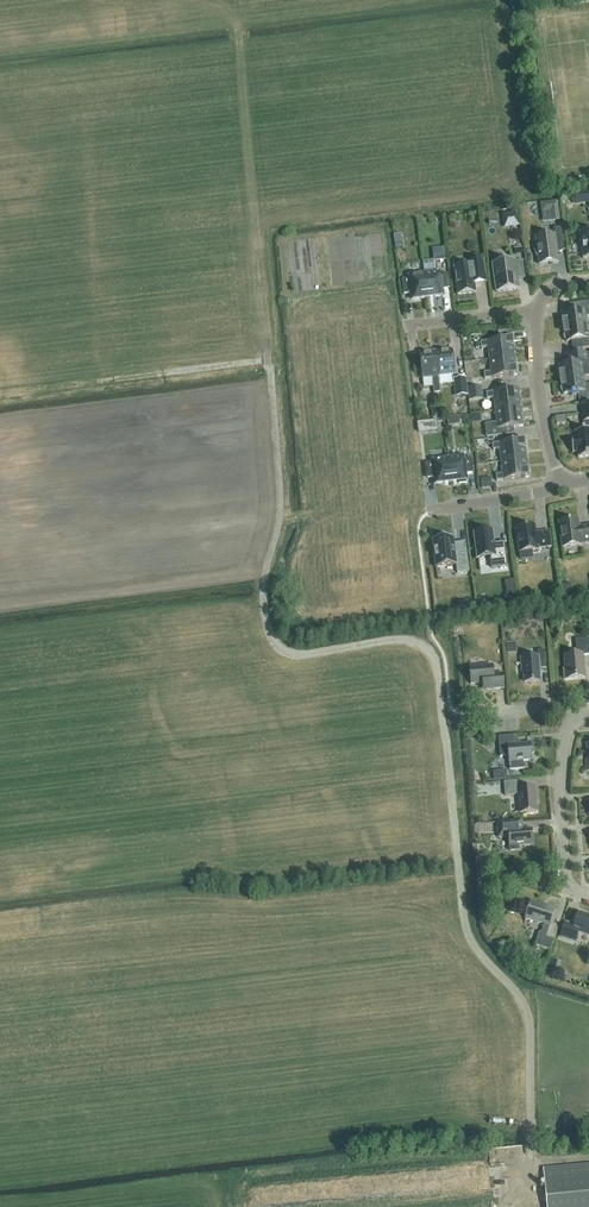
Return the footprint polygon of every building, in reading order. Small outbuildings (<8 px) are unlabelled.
[(560,221),(558,202),(540,204),(541,212),(551,211),(552,222),(560,221)] [(509,213),(511,228),(519,226),(517,212),(509,213)] [(535,246),(534,252),(536,257),(538,256),(539,265),(558,262),(556,245),(564,244),(562,227),(553,228),(554,235),(535,238),(537,246),(535,246)] [(579,233),(583,259),(588,258),(588,231),(579,233)] [(446,260),(444,248),(434,249),(435,261),(446,260)] [(457,295),(476,293),(474,284),(486,283),(483,261),(471,263),(471,265),(454,268),(457,295)] [(496,292),(497,293),(519,290),(519,289),(518,289),(516,280),(525,279),(522,261),(514,262),(514,261),(515,261),(493,264),(494,264),(498,292),(496,292)] [(443,276),(440,276),(440,274),(424,276),(427,299),(443,297),(442,290),(449,289),(447,275),(443,276)] [(412,300),(427,299),(424,276),(409,277),(409,280),(402,281),(404,295),(411,294),(412,300)] [(587,325),(586,317),(588,317),(588,302),(576,304),(577,312),(562,314),(562,316),(561,317),(562,320),(563,321),(564,328),(587,325)] [(564,328),(565,335),(564,336),(564,339),(566,340),(566,342),(581,340),(582,349),(588,348),(588,333),(587,325),(564,328)] [(488,347),(489,360),(515,357),(513,346),(514,346),(513,338),(506,339),(487,341),(480,342),(481,348),(488,347)] [(438,376),(455,374),(452,351),(436,353),(438,376)] [(436,353),(419,354),(422,378),(432,377),(434,393),(440,393),(438,376),(436,353)] [(561,380),(584,377),(583,369),(588,369),(588,354),(573,356),(574,364),(559,366),(559,368),(558,370),(559,373),(560,374),(561,380)] [(516,368),(515,357),(489,360),(491,372),(484,373),(485,379),(492,379),(492,378),(510,376),(517,376),(516,368)] [(561,380),(562,387),(561,389),(561,391),(563,392),(563,395),(578,393),(579,401),(588,399),(588,385),(585,385),(584,377),(561,380)] [(468,396),(466,378),(453,379),(455,397),(468,396)] [(472,388),(480,387),(479,379),(471,379),(472,388)] [(472,388),(468,389),(469,401),(481,399),(480,387),(472,388)] [(495,411),(521,408),(519,397),(520,397),(519,389),(511,390),(512,390),(493,392),(486,393),(487,399),(494,399),(495,411)] [(433,419),(443,418),(442,408),(431,409),(433,419)] [(522,419),(521,408),(495,411),(497,423),(485,425),(487,437),(503,436),(502,429),(516,427),(523,427),(522,419)] [(585,431),(574,432),(574,433),(575,438),(571,439),(570,439),(572,453),(573,453),(577,452),(578,458),(588,457),(588,426),(584,427),(585,431)] [(500,449),(501,462),(527,459),(525,448),(525,440),(517,441),(499,444),(499,443),(492,444),(493,450),(500,449)] [(496,475),(497,481),(503,481),(503,480),(522,478),(529,478),(528,470),(527,459),(501,462),(503,474),(496,475)] [(466,479),(473,478),(471,464),(464,465),(464,462),(448,464),(451,487),(467,485),(466,479)] [(448,464),(433,466),(433,468),(426,469),(428,483),(435,482),(435,489),(451,487),(448,464)] [(481,479),(482,488),(490,487),(489,478),(481,479)] [(578,520),(559,523),(562,548),(581,545),(581,544),(588,543),(588,526),(582,527),(582,528),(579,529),(578,520)] [(518,529),(516,529),(519,553),(538,550),(538,549),(551,547),(549,532),(536,534),(535,526),(528,527),(525,525),(520,526),(518,529)] [(493,531),(477,534),(481,558),(492,557),(494,568),(510,566),(507,545),(495,547),(493,531)] [(453,538),(433,540),(437,568),(457,565),(458,573),(469,572),(466,549),(455,551),(454,543),(453,538)] [(558,593),(556,584),(549,585),(550,594),(558,593)] [(585,678),(583,656),(588,655),(588,638),(575,640),(576,655),(564,656),(565,670),(564,670),(564,679),(585,678)] [(517,654),(516,642),(506,643),(507,654),(517,654)] [(546,665),(544,650),(537,651),(537,656),(521,658),(522,673),(523,673),(524,683),(540,682),(538,665),(546,665)] [(504,688),(503,674),(493,675),(493,666),(469,668),(470,684),(485,683),(485,690),(504,688)] [(532,754),(534,752),(531,750),(530,734),(529,734),(530,744),(514,745),(513,736),(498,737),(500,757),(508,756),(509,770),(524,769),(523,761),(532,760),(532,770),(533,770),(532,754)] [(536,812),(534,788),(523,789),(522,780),(503,782),(505,796),(519,795),(520,813),(536,812)] [(486,792),(485,784),(475,785),(476,793),(486,792)] [(520,821),(496,823),(497,838),(507,837),(508,852),(517,851),(517,846),(531,845),(530,830),(521,831),(520,821)] [(539,933),(535,946),(550,951),(558,926),(550,923),(555,908),(547,905),(546,907),(530,902),(523,924),(524,924),(526,919),(544,925),(541,934),(539,933)] [(578,913),(574,927),(565,924),(560,937),(575,942),(578,932),(588,935),(588,916),(578,913)] [(528,957),(538,961),(540,955),(530,952),(528,957)] [(549,967),(546,976),(555,978),(558,969),(549,967)] [(543,1169),(547,1206),(588,1206),(588,1164),(543,1169)]
